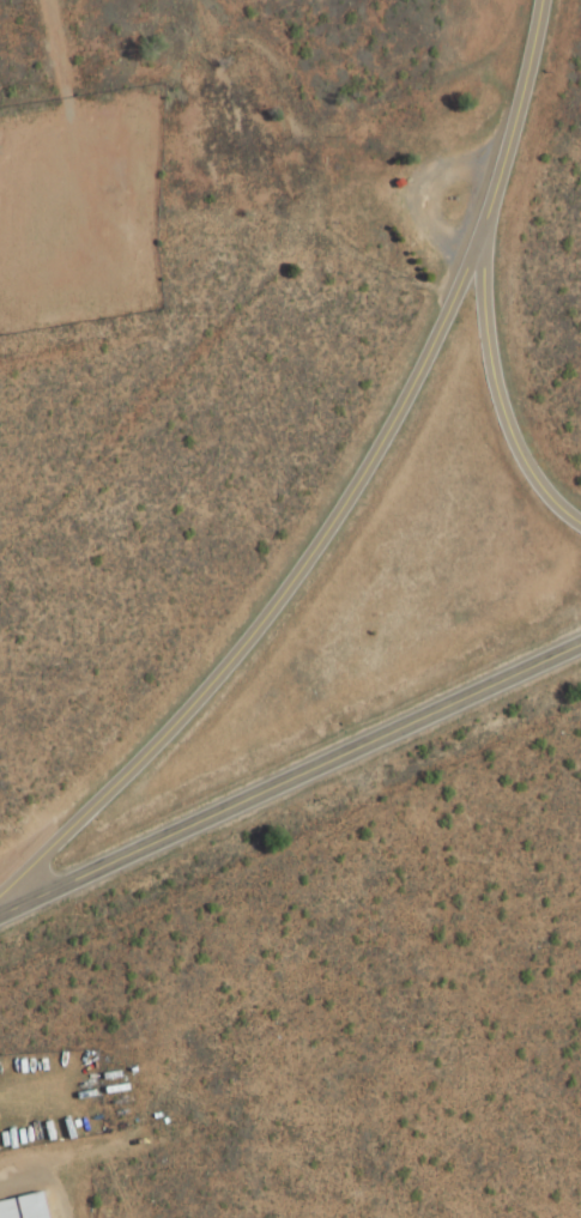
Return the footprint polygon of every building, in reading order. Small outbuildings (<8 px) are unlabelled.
[(42,1194),(0,1203),(0,1217),(47,1217),(42,1194)]
